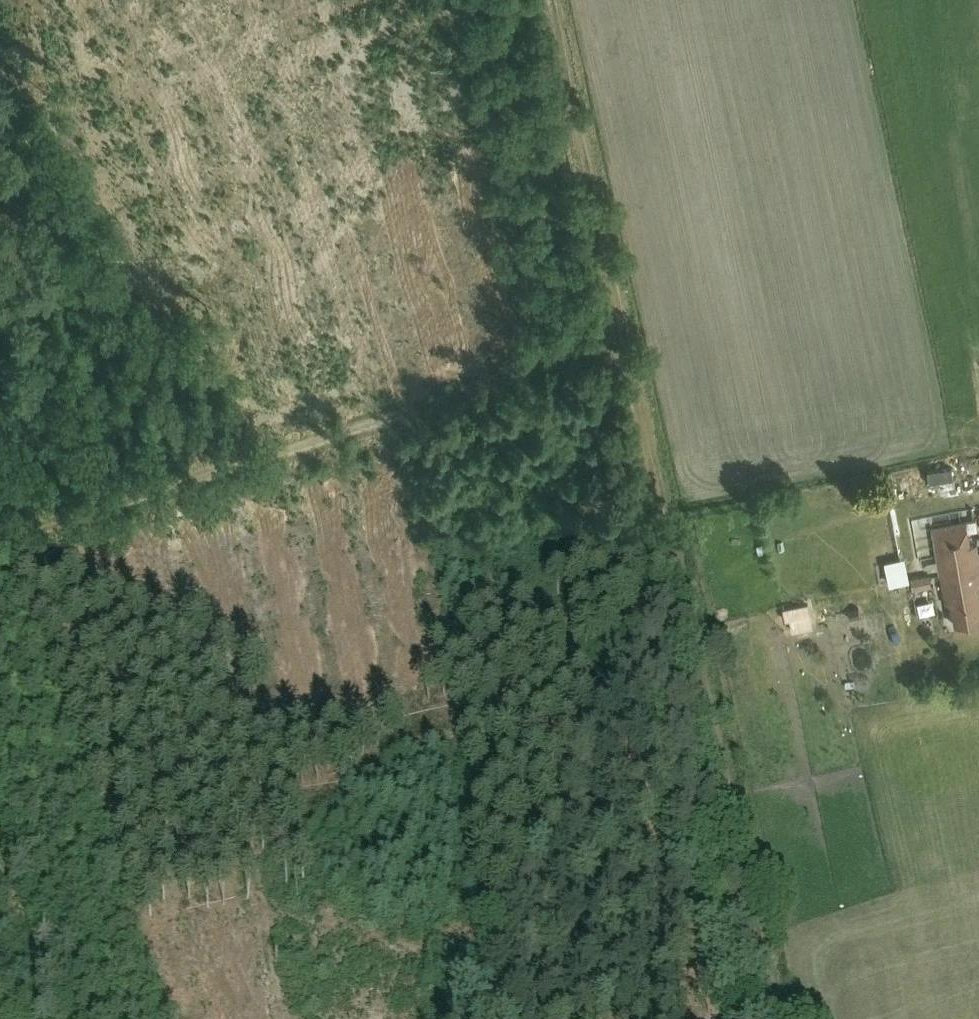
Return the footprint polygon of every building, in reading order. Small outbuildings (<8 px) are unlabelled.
[(965,524),(931,530),(945,605),(950,604),(954,625),(978,621),(978,598),(976,583),(978,582),(978,566),(975,546),(969,546),(965,524)] [(936,577),(918,579),(920,591),(938,588),(936,577)] [(791,619),(794,630),(813,626),(808,604),(783,609),(786,620),(791,619)]
